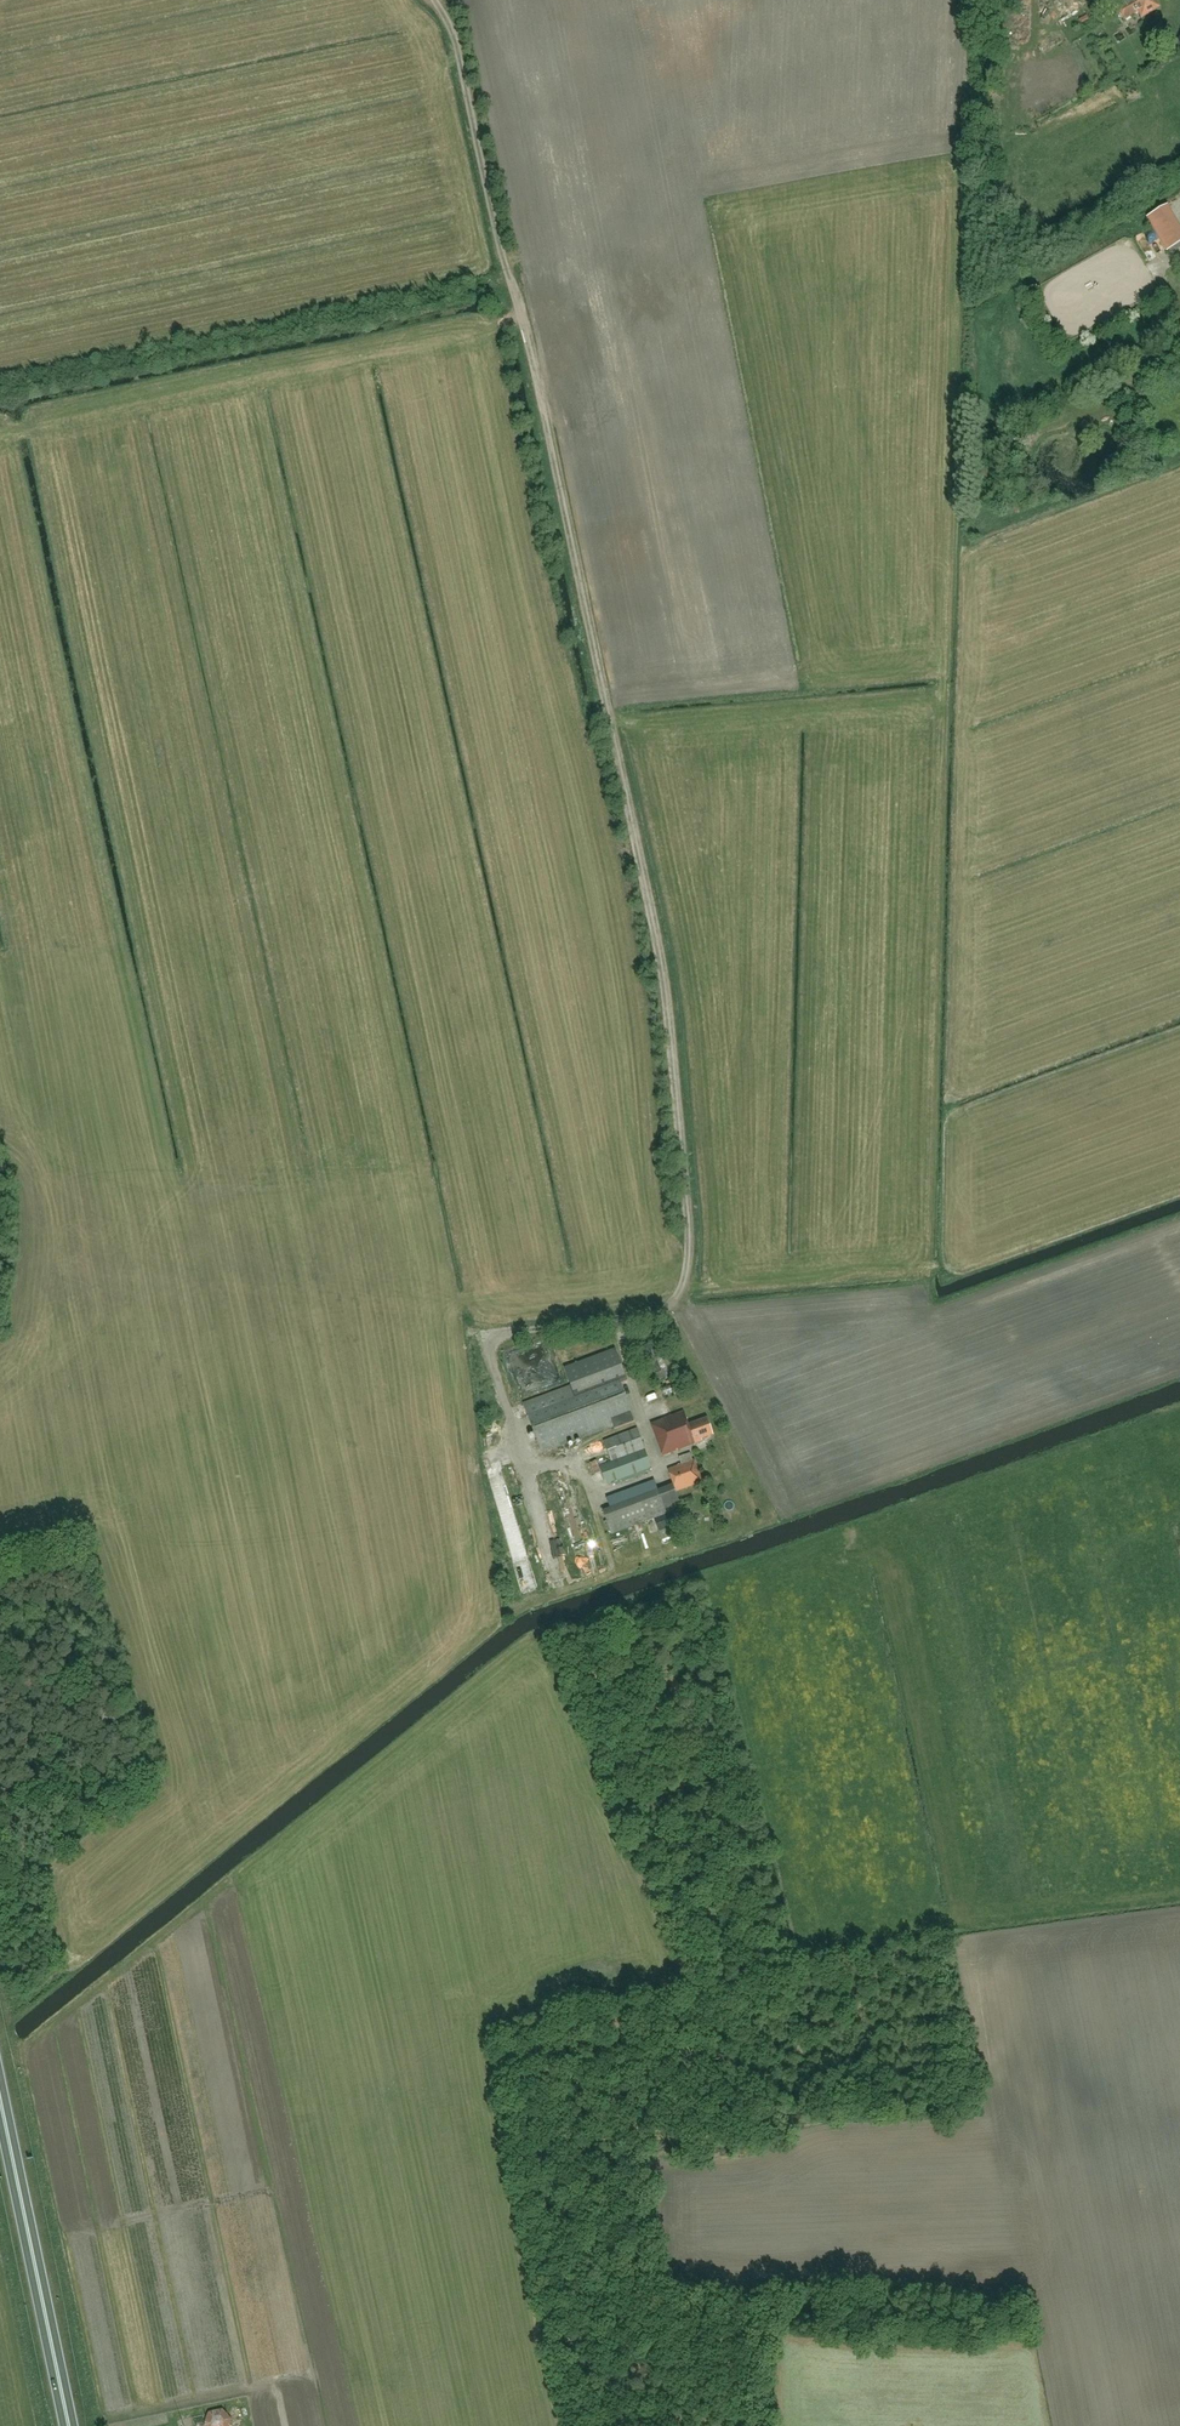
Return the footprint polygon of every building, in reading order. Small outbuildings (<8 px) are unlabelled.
[(1114,3),(1124,19),(1139,11),(1142,17),(1158,7),(1154,0),(1119,0),(1114,3)] [(1168,249),(1179,242),(1179,220),(1169,201),(1147,213),(1168,249)] [(1071,308),(1069,302),(1066,302),(1061,287),(1053,290),(1057,305),(1060,304),(1062,311),(1071,308)] [(1071,339),(1077,334),(1071,327),(1064,333),(1071,339)] [(656,1380),(664,1377),(660,1367),(665,1365),(660,1349),(654,1351),(651,1342),(643,1345),(656,1380)] [(524,1404),(542,1453),(614,1426),(615,1429),(635,1421),(620,1384),(627,1381),(615,1349),(564,1369),(571,1386),(524,1404)] [(651,1419),(671,1415),(669,1406),(649,1410),(651,1419)] [(683,1411),(650,1424),(662,1455),(702,1440),(702,1438),(712,1434),(706,1417),(688,1424),(683,1411)] [(611,1462),(599,1466),(606,1484),(651,1467),(637,1429),(603,1441),(611,1462)] [(694,1459),(668,1468),(676,1491),(703,1481),(694,1459)] [(657,1489),(602,1509),(611,1535),(666,1514),(657,1489)] [(682,1498),(685,1506),(694,1503),(691,1495),(682,1498)] [(500,1500),(502,1506),(514,1503),(513,1497),(500,1500)] [(674,1518),(656,1525),(661,1540),(679,1533),(674,1518)] [(553,1556),(562,1554),(558,1537),(549,1539),(553,1556)]
